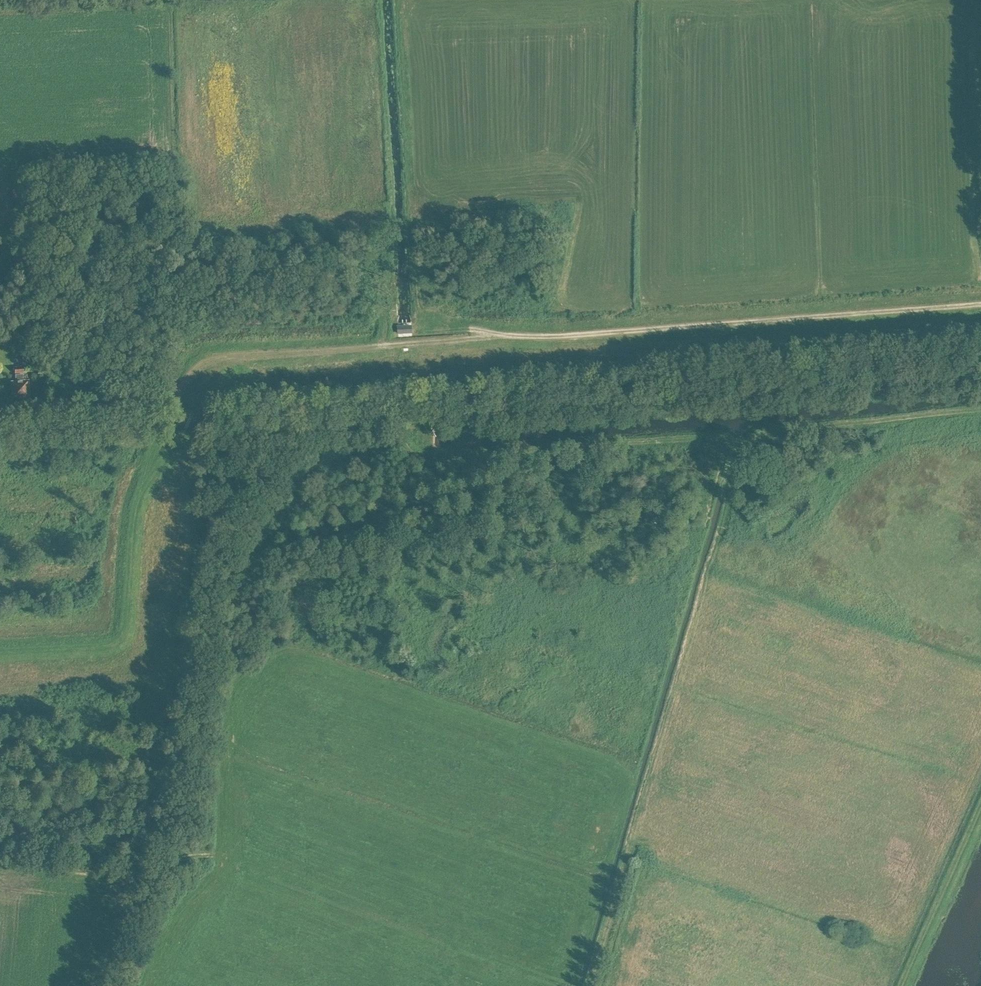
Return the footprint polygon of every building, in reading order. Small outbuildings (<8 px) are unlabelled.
[(16,382),(12,382),(12,388),(13,398),(29,397),(29,387),(28,381),(24,381),(23,374),(15,375),(16,382)]
